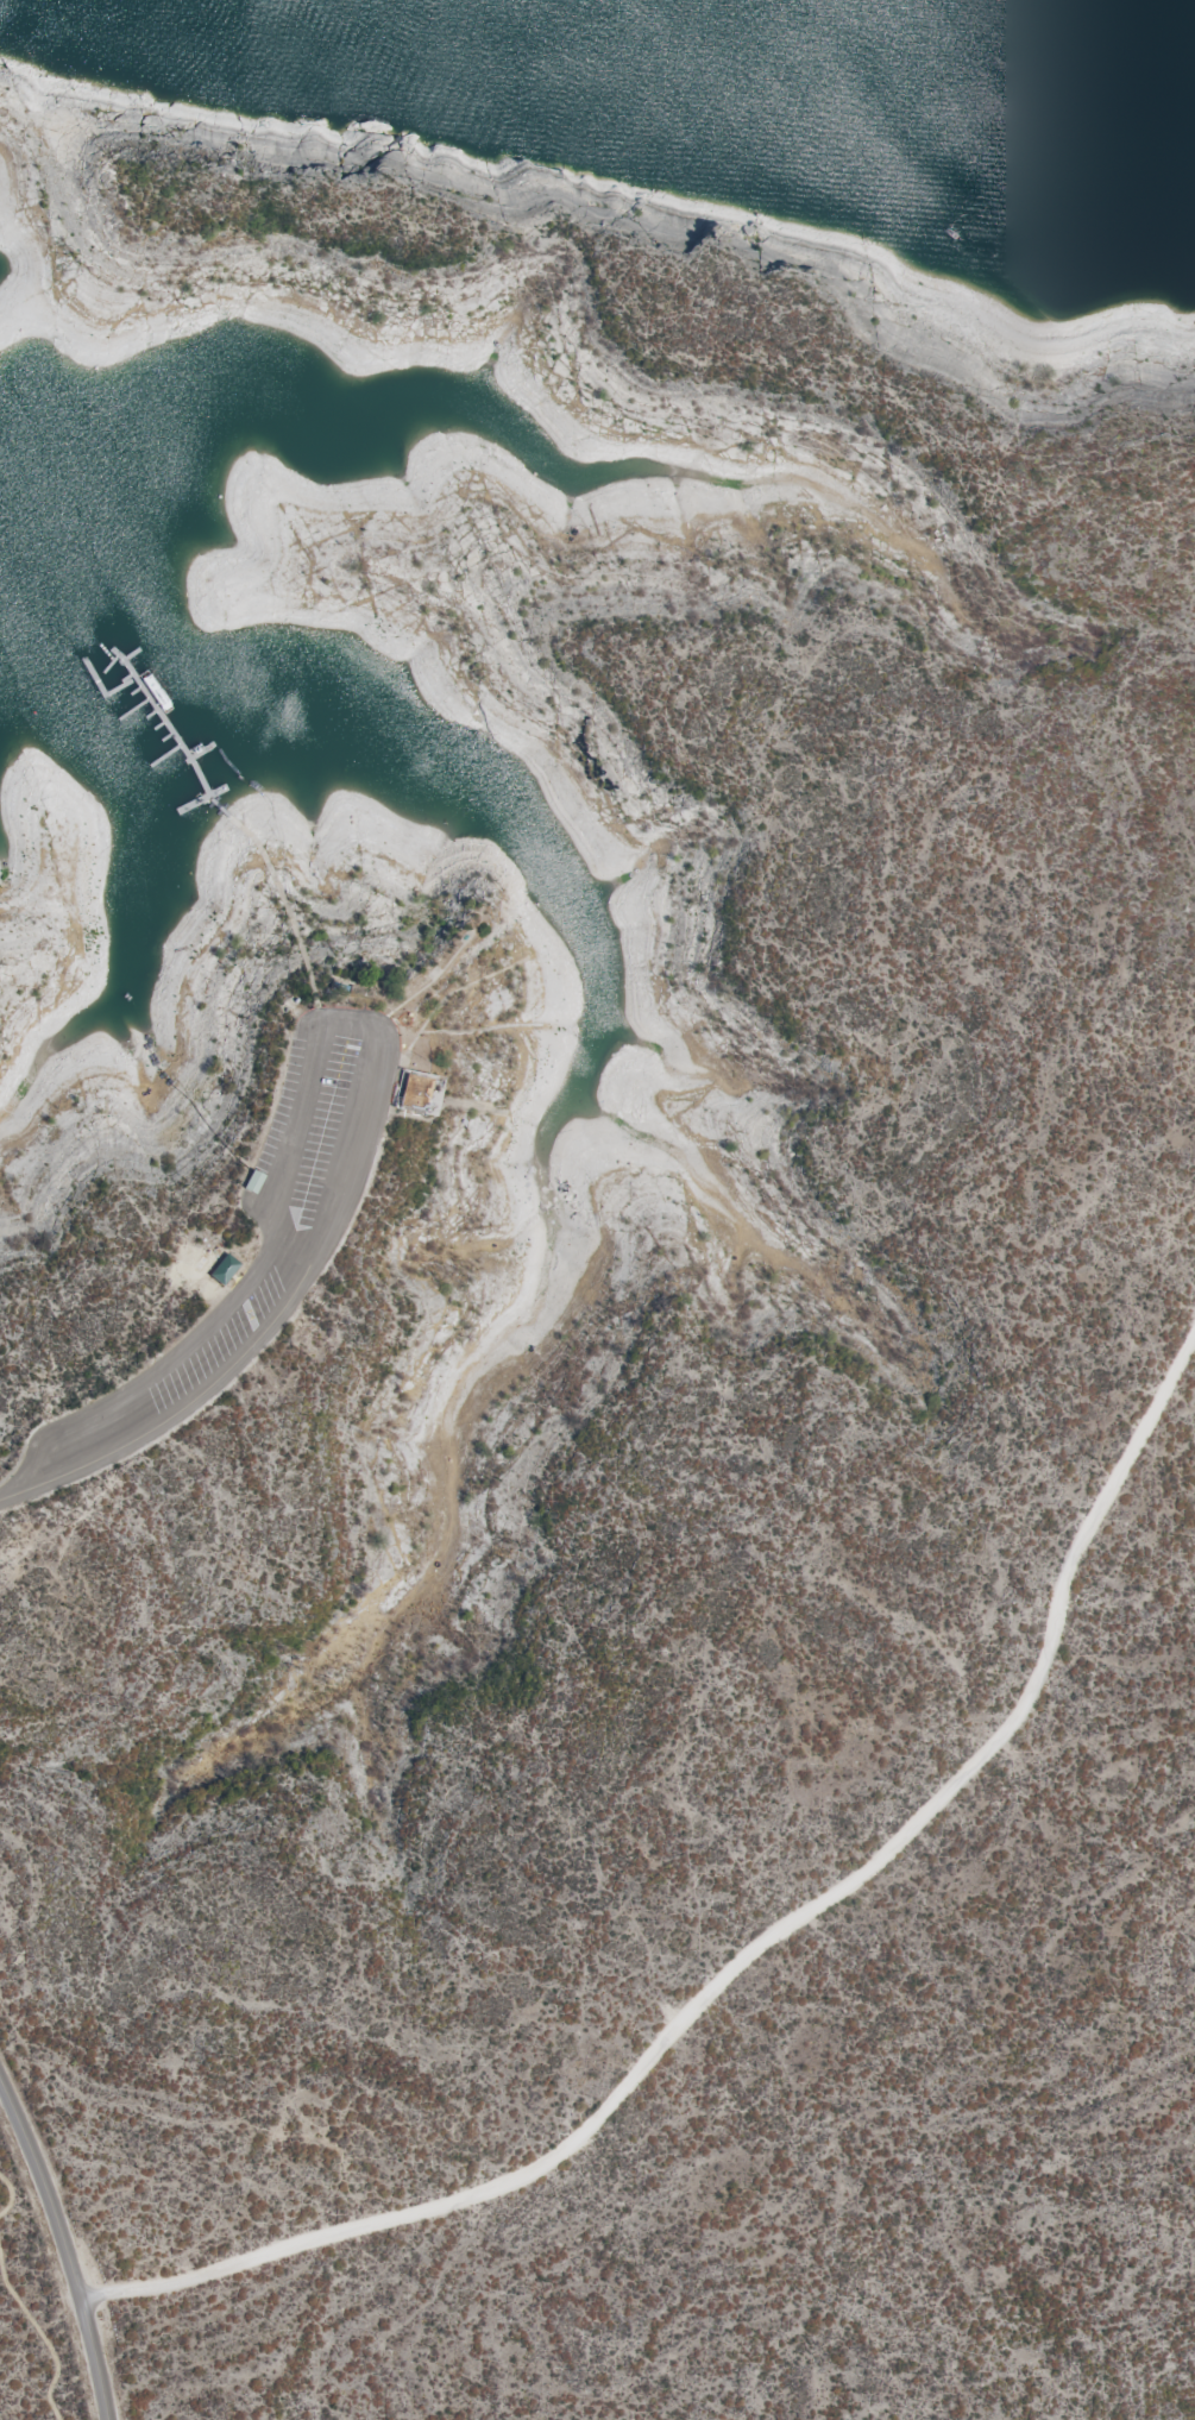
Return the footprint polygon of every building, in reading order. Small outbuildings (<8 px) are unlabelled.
[(431,1116),(439,1080),(404,1072),(396,1107),(431,1116)] [(255,1195),(263,1177),(251,1171),(243,1189),(255,1195)] [(239,1265),(226,1254),(209,1277),(223,1287),(239,1265)]
